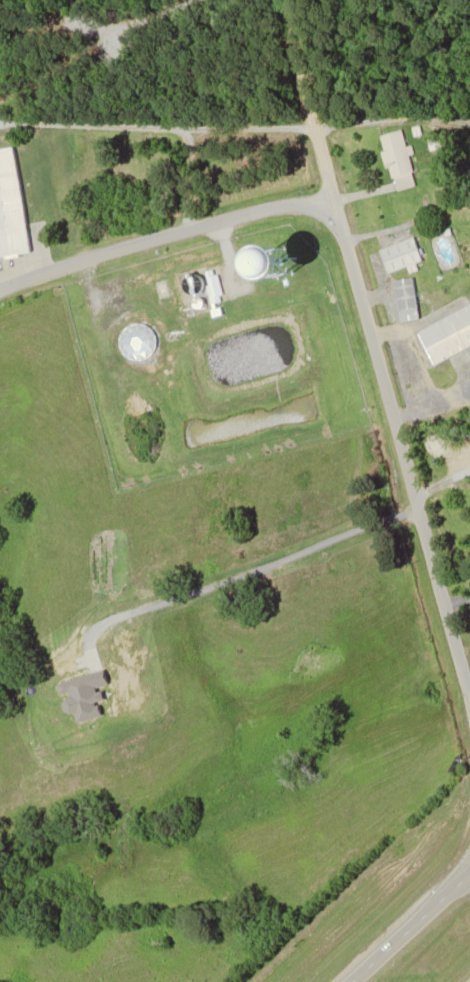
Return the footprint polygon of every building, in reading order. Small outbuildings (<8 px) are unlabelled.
[(416,185),(405,129),(382,134),(393,189),(416,185)] [(18,146),(0,149),(0,256),(34,251),(18,146)] [(421,263),(415,238),(380,247),(387,272),(421,263)] [(416,277),(394,279),(398,321),(421,318),(416,277)] [(417,328),(431,362),(469,346),(469,305),(417,328)]
